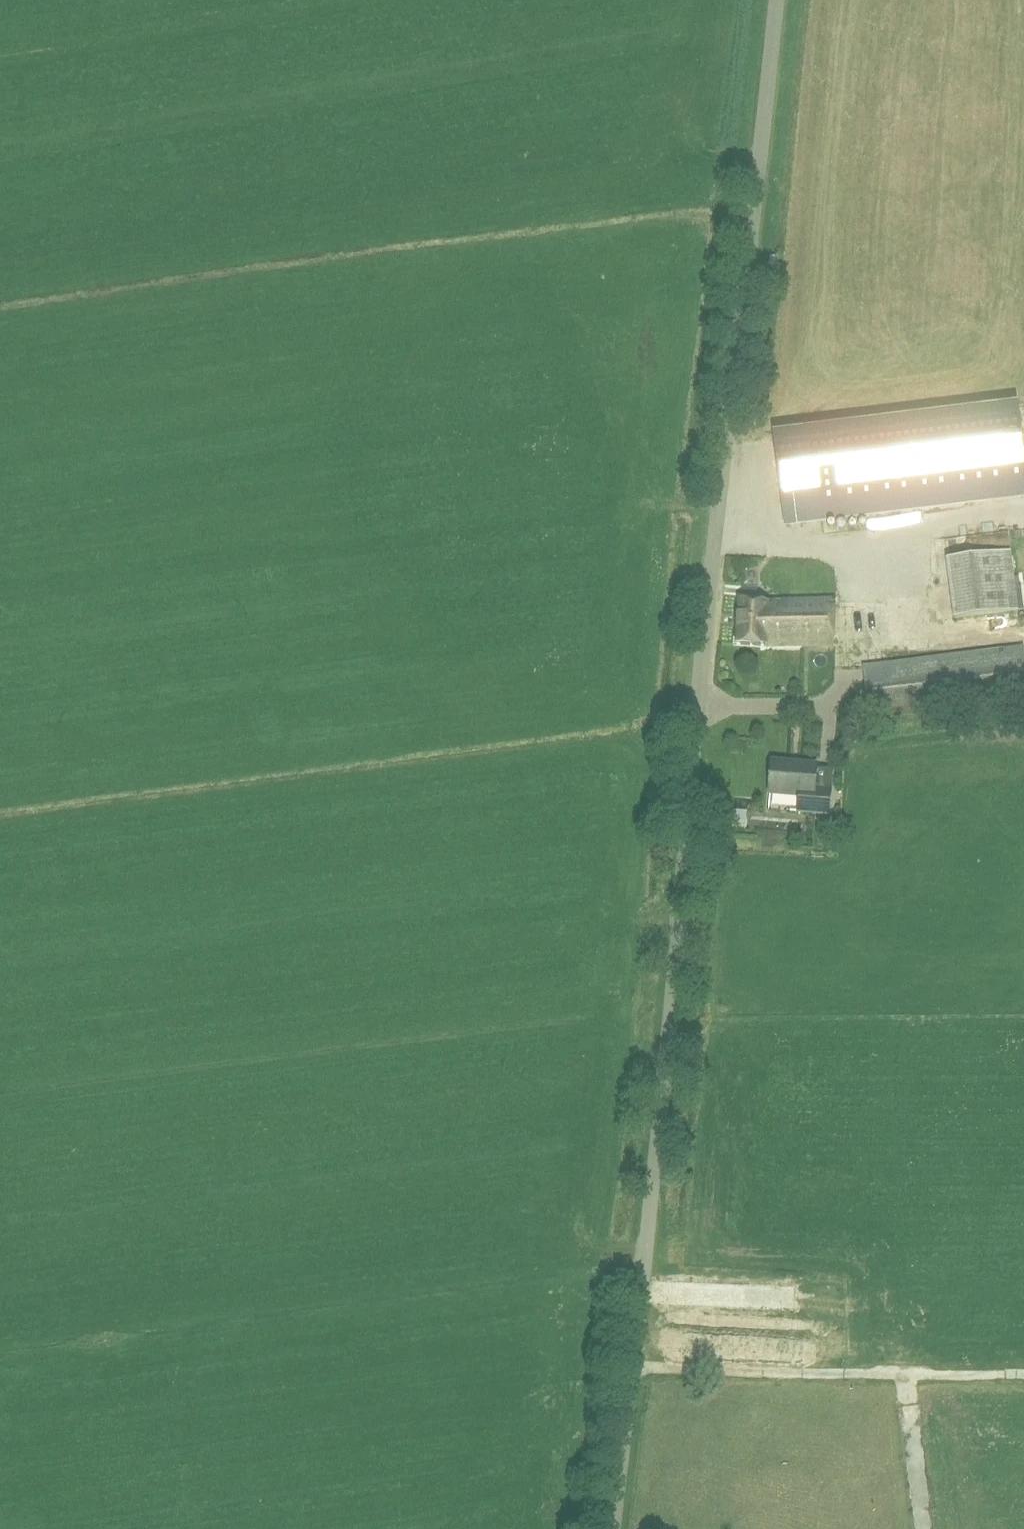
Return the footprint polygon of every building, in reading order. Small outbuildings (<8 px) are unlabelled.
[(786,520),(1023,490),(1023,443),(1019,404),(776,435),(786,520)] [(947,557),(954,617),(1018,609),(1010,549),(947,557)] [(739,600),(737,642),(764,644),(764,646),(833,645),(835,598),(781,599),(781,601),(769,601),(767,602),(739,600)] [(1023,700),(1023,660),(1022,647),(862,667),(869,720),(1023,700)] [(797,812),(829,815),(830,791),(814,789),(816,764),(772,761),(770,793),(799,795),(797,812)]
